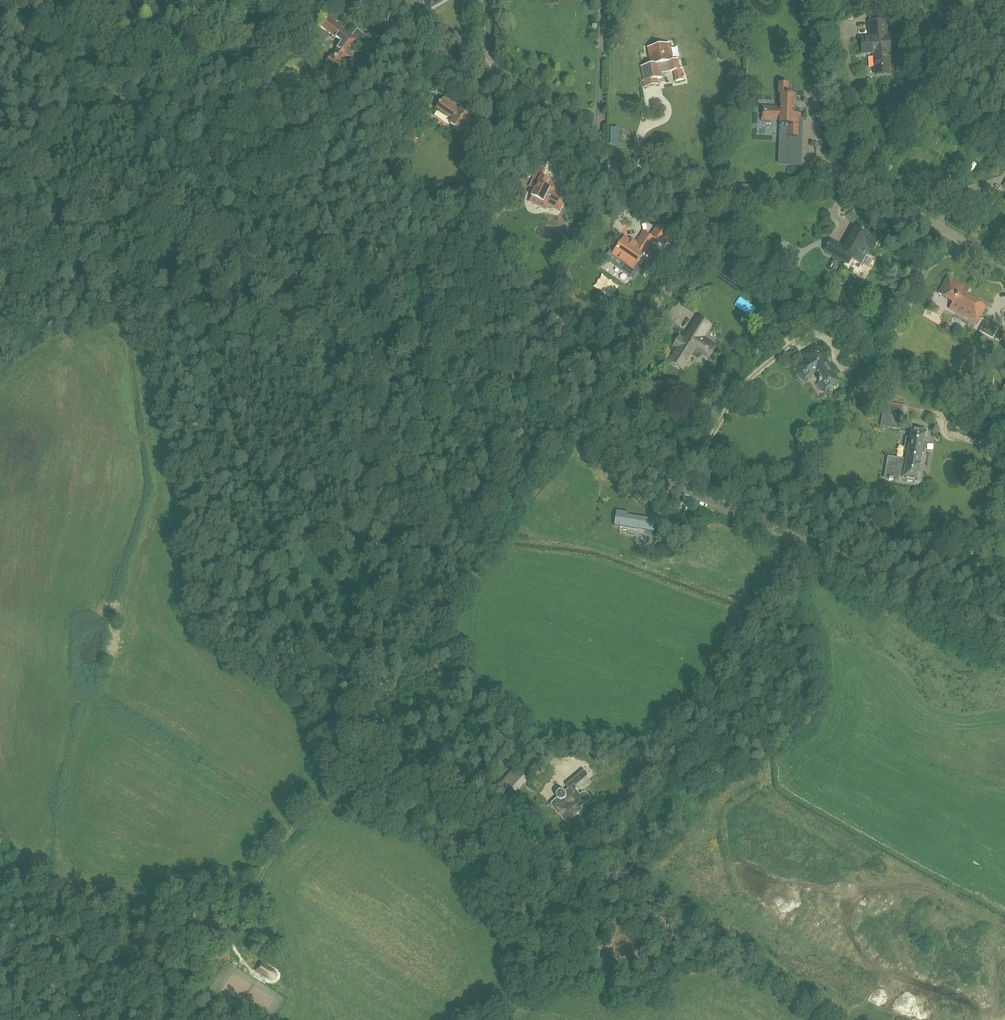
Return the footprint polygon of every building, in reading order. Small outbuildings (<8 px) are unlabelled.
[(359,47),(369,45),(381,44),(380,32),(367,34),(365,34),(357,29),(352,35),(347,31),(349,28),(330,14),(321,26),(341,41),(326,62),(338,71),(349,56),(346,54),(354,43),(359,47)] [(874,52),(875,69),(876,75),(890,74),(889,67),(888,52),(890,52),(889,36),(887,36),(885,21),(869,23),(870,37),(861,37),(863,53),(874,52)] [(673,60),(670,46),(669,43),(647,48),(651,64),(641,66),(644,81),(642,81),(644,88),(658,85),(657,79),(662,78),(661,73),(674,70),(676,81),(684,80),(682,69),(680,69),(678,59),(673,60)] [(434,74),(447,82),(454,72),(441,63),(434,74)] [(787,119),(787,125),(786,136),(786,146),(798,146),(799,137),(797,137),(798,119),(800,119),(800,113),(795,112),(794,112),(795,95),(788,94),(788,84),(779,83),(779,95),(781,95),(780,107),(762,106),(761,118),(787,119)] [(900,97),(892,98),(893,111),(901,111),(900,97)] [(436,109),(452,120),(449,124),(461,132),(462,130),(472,136),(480,125),(471,118),(472,117),(460,109),(459,110),(443,99),(436,109)] [(406,131),(401,139),(413,146),(419,139),(406,131)] [(539,200),(536,205),(546,210),(548,206),(560,212),(568,196),(556,191),(557,188),(548,183),(549,180),(543,177),(546,171),(537,166),(532,176),(534,177),(529,186),(535,189),(531,196),(539,200)] [(663,244),(670,233),(658,225),(651,236),(663,244)] [(862,264),(870,250),(873,252),(879,240),(855,227),(844,247),(831,240),(825,252),(849,265),(853,259),(862,264)] [(614,254),(633,268),(634,268),(653,239),(643,232),(635,245),(625,238),(614,254)] [(716,244),(709,253),(715,258),(722,249),(716,244)] [(976,324),(980,317),(986,307),(964,294),(967,288),(948,278),(943,287),(942,286),(938,293),(943,296),(942,297),(952,303),(949,309),(976,324)] [(670,361),(682,368),(695,348),(709,356),(715,346),(702,338),(710,325),(698,318),(683,340),(682,339),(677,347),(679,348),(670,361)] [(1000,325),(987,318),(980,331),(993,338),(1000,325)] [(838,381),(833,372),(834,372),(824,356),(823,356),(816,346),(804,354),(807,360),(797,366),(805,379),(815,373),(825,389),(838,381)] [(905,405),(883,401),(881,411),(884,411),(881,425),(900,429),(905,405)] [(906,427),(902,449),(898,448),(897,448),(895,460),(889,458),(889,462),(887,462),(885,475),(886,475),(886,478),(889,479),(889,480),(893,481),(893,480),(897,480),(898,477),(904,478),(907,479),(907,480),(913,481),(913,480),(916,480),(917,481),(922,453),(924,453),(926,441),(924,441),(926,430),(925,430),(913,428),(912,427),(912,428),(906,427)] [(616,508),(614,523),(653,529),(655,517),(631,513),(631,514),(627,513),(627,510),(616,508)] [(667,533),(662,540),(673,546),(677,539),(667,533)] [(659,539),(655,545),(664,551),(667,545),(659,539)] [(561,790),(558,790),(556,793),(556,796),(557,798),(551,803),(550,805),(551,805),(565,822),(566,823),(582,810),(582,809),(582,808),(581,807),(591,798),(586,792),(585,792),(584,792),(583,792),(580,794),(575,789),(576,788),(576,787),(576,786),(576,785),(587,775),(583,770),(566,784),(569,788),(565,792),(563,790),(561,790)] [(523,806),(518,810),(530,823),(535,819),(523,806)] [(272,968),(271,968),(260,961),(254,971),(266,978),(271,969),(272,968)]
